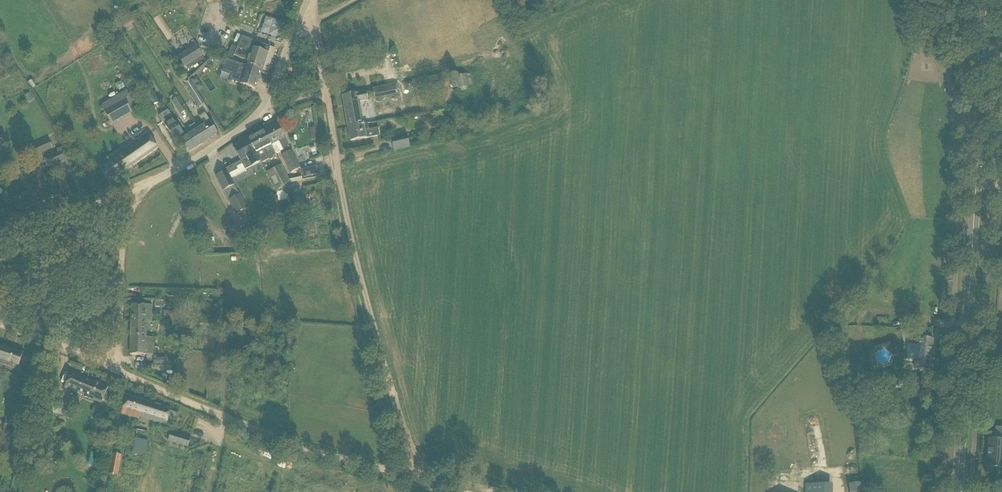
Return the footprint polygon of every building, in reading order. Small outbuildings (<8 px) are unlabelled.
[(122,28),(131,23),(129,18),(120,24),(122,28)] [(237,48),(234,56),(247,62),(246,66),(251,68),(248,75),(259,79),(268,53),(267,53),(269,47),(260,44),(254,42),(251,49),(250,54),(247,52),(249,48),(252,40),(243,36),(237,48)] [(196,45),(179,56),(185,66),(202,55),(196,45)] [(227,60),(223,72),(231,75),(229,80),(240,84),(252,88),(255,89),(259,79),(248,75),(251,68),(246,66),(227,60)] [(466,74),(455,77),(458,90),(470,87),(466,74)] [(187,76),(182,79),(184,82),(194,98),(192,99),(194,102),(194,103),(197,108),(204,103),(187,76)] [(195,77),(190,80),(193,86),(198,82),(195,77)] [(412,81),(405,82),(407,89),(413,88),(412,81)] [(149,85),(141,90),(151,107),(159,102),(149,85)] [(398,94),(396,85),(373,89),(375,98),(398,94)] [(103,105),(102,107),(105,112),(125,100),(132,112),(140,107),(136,100),(130,90),(123,94),(103,105)] [(367,91),(342,96),(348,127),(364,124),(363,118),(360,101),(368,100),(367,91)] [(177,93),(170,98),(180,115),(187,110),(177,93)] [(243,101),(247,105),(252,99),(248,96),(243,101)] [(168,110),(159,116),(165,126),(175,141),(179,139),(184,136),(183,133),(168,110)] [(458,111),(448,113),(450,121),(460,119),(458,111)] [(198,130),(195,132),(202,144),(218,134),(213,125),(206,115),(205,113),(199,117),(200,119),(203,123),(197,127),(198,130)] [(369,130),(368,123),(348,127),(350,141),(379,136),(378,128),(369,130)] [(193,133),(180,141),(187,153),(202,144),(195,132),(198,130),(197,127),(195,124),(189,128),(193,133)] [(289,147),(277,124),(264,131),(271,145),(278,141),(283,150),(289,147)] [(271,145),(264,131),(256,135),(267,157),(268,156),(270,160),(274,158),(273,157),(276,155),(271,145)] [(158,148),(152,140),(147,132),(120,152),(121,153),(100,169),(109,183),(158,148)] [(256,135),(249,139),(261,163),(269,159),(269,160),(270,160),(268,156),(267,157),(256,135)] [(390,139),(393,150),(409,147),(407,135),(390,139)] [(30,147),(34,156),(52,148),(48,139),(30,147)] [(239,194),(234,185),(231,179),(246,171),(246,170),(252,166),(253,167),(261,163),(249,139),(233,147),(240,161),(225,169),(226,169),(227,171),(216,176),(224,191),(229,200),(237,215),(247,209),(239,194)] [(49,168),(68,159),(62,146),(43,155),(49,168)] [(291,150),(282,155),(291,173),(300,168),(291,150)] [(282,164),(274,168),(283,186),(284,185),(289,183),(291,182),(288,177),(282,164)] [(317,166),(301,170),(302,173),(303,177),(319,174),(317,166)] [(283,186),(274,168),(266,172),(276,193),(286,191),(284,185),(283,186)] [(299,195),(292,196),(294,204),(301,202),(299,195)] [(275,198),(270,203),(274,208),(279,202),(275,198)] [(131,305),(131,321),(147,321),(152,322),(152,305),(131,305)] [(163,322),(183,323),(183,312),(164,311),(163,322)] [(218,320),(199,318),(198,326),(217,328),(218,320)] [(147,321),(131,321),(130,355),(146,355),(146,353),(154,354),(154,337),(146,337),(147,321)] [(229,332),(243,332),(243,324),(230,324),(229,332)] [(184,328),(167,327),(167,335),(184,335),(184,328)] [(907,345),(906,359),(916,360),(915,370),(930,371),(933,339),(923,338),(918,337),(917,346),(907,345)] [(251,338),(237,338),(237,352),(251,352),(251,338)] [(18,369),(23,352),(0,344),(0,363),(18,369)] [(236,356),(236,364),(237,364),(247,364),(247,356),(236,356)] [(50,364),(48,374),(47,376),(55,378),(58,366),(50,364)] [(71,372),(64,388),(101,404),(108,387),(71,372)] [(127,395),(123,407),(127,408),(125,415),(139,419),(139,417),(167,425),(168,419),(175,421),(177,413),(170,411),(171,409),(127,395)] [(43,412),(63,415),(64,404),(45,402),(43,412)] [(111,428),(103,427),(100,439),(105,440),(105,437),(109,438),(111,428)] [(998,468),(1001,468),(1001,441),(1001,439),(1001,428),(995,427),(994,439),(995,439),(995,441),(989,440),(988,467),(998,468)] [(171,432),(168,441),(188,447),(191,438),(171,432)] [(134,438),(132,454),(145,455),(147,439),(134,438)] [(112,453),(109,467),(110,467),(119,469),(121,455),(112,453)] [(805,483),(805,491),(828,491),(828,475),(815,475),(815,483),(805,483)] [(849,491),(864,491),(863,483),(848,485),(849,491)]
